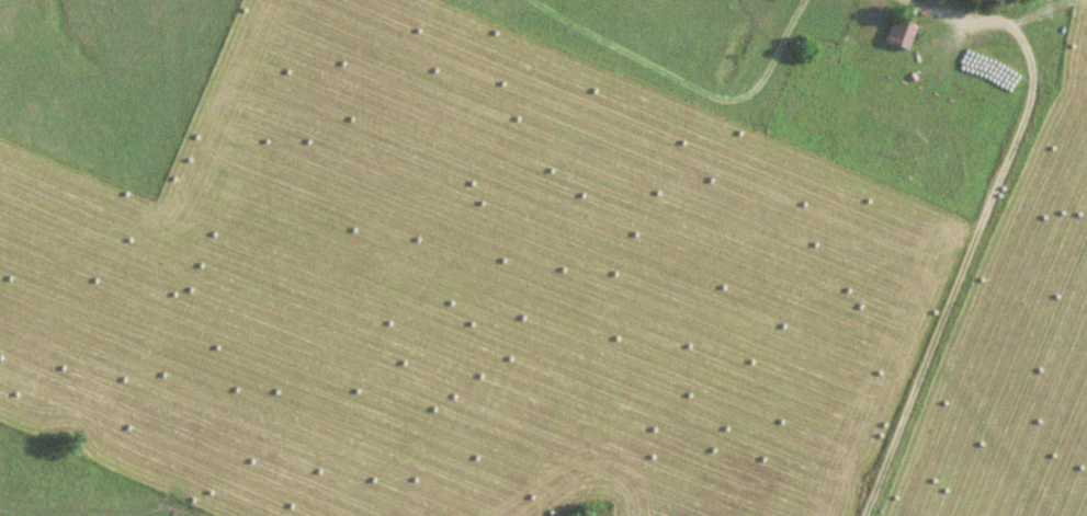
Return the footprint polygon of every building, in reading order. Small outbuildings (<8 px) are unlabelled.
[(915,27),(890,19),(882,44),(907,52),(915,27)]
